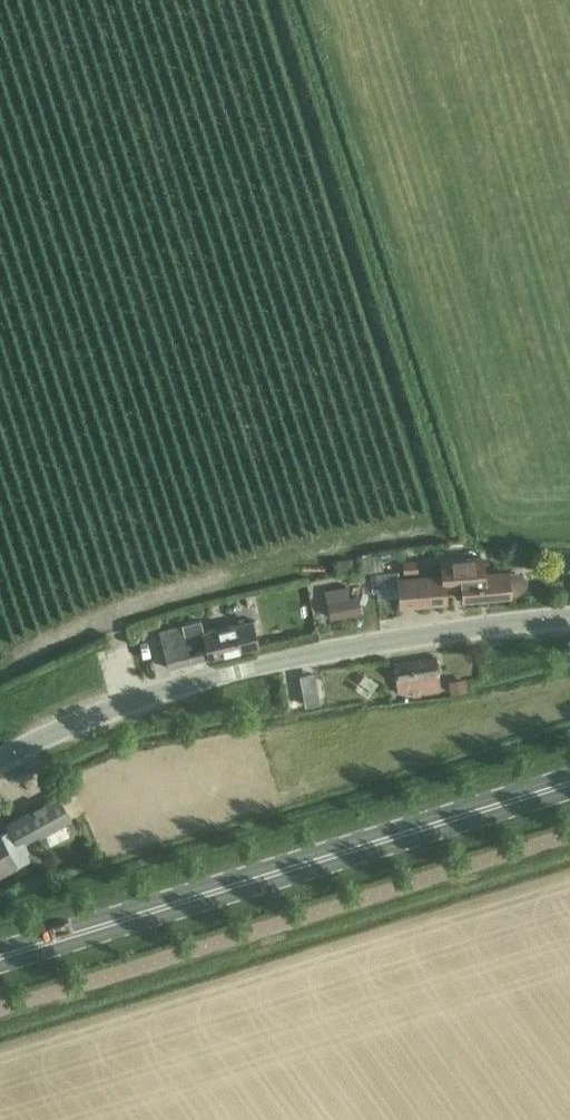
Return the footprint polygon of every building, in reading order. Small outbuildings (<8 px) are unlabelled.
[(379,552),(361,557),(363,569),(364,571),(364,572),(383,568),(379,552)] [(398,571),(375,573),(377,600),(399,598),(400,605),(445,601),(444,586),(461,584),(462,600),(510,596),(514,595),(517,593),(525,587),(527,585),(526,581),(525,578),(522,576),(518,574),(513,573),(508,573),(484,575),(483,556),(442,559),(443,576),(399,580),(398,571)] [(417,561),(410,562),(401,562),(402,576),(418,574),(417,561)] [(364,571),(349,572),(350,584),(365,583),(364,572),(364,571)] [(356,598),(328,602),(331,615),(358,611),(356,598)] [(159,632),(168,668),(208,658),(208,659),(258,646),(252,625),(252,621),(203,633),(200,622),(159,632)] [(412,690),(413,696),(421,695),(421,693),(441,690),(436,657),(393,664),(398,693),(412,690)] [(364,674),(355,688),(369,697),(378,683),(364,674)] [(319,684),(307,687),(310,702),(322,700),(319,684)] [(0,836),(0,875),(33,857),(26,845),(70,821),(57,796),(34,808),(27,812),(7,823),(11,832),(0,837),(0,836)]
